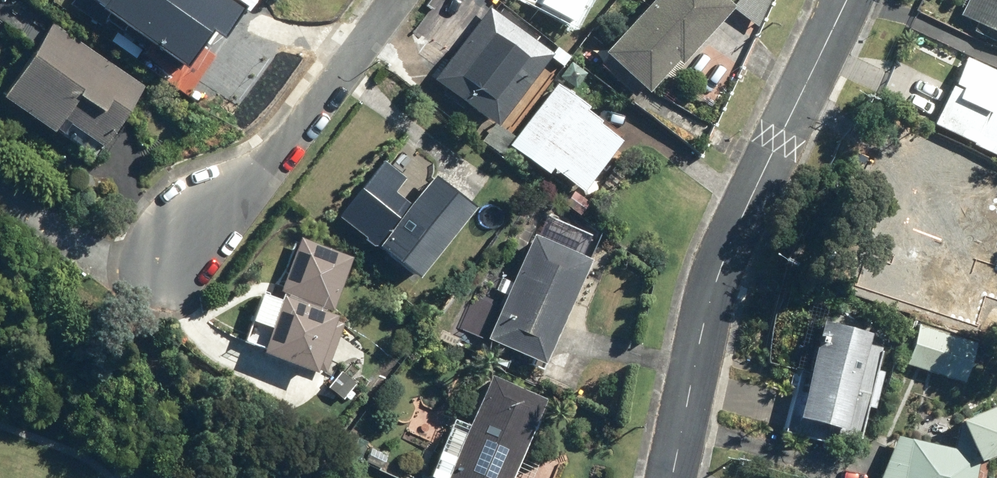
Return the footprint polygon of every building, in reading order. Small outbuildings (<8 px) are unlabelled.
[(185,64),(210,26),(221,34),(242,3),(238,0),(89,0),(185,64)] [(538,3),(564,15),(571,0),(540,0),(538,3)] [(601,52),(645,93),(676,60),(681,64),(733,9),(724,0),(651,0),(601,52)] [(971,0),(963,15),(996,32),(996,0),(970,0),(971,0)] [(494,126),(548,53),(487,7),(432,81),(494,126)] [(146,91),(51,26),(1,99),(61,140),(69,128),(104,152),(146,91)] [(965,57),(933,124),(996,155),(996,72),(965,57)] [(585,108),(556,86),(508,146),(545,175),(550,168),(580,191),(619,141),(582,112),(585,108)] [(385,160),(340,218),(415,277),(470,206),(419,167),(410,179),(385,160)] [(926,217),(900,207),(897,213),(881,207),(856,274),(980,319),(996,310),(996,233),(981,225),(970,250),(940,236),(929,260),(912,252),(926,217)] [(588,237),(541,217),(487,340),(497,345),(488,363),(504,370),(512,350),(544,364),(589,262),(579,258),(588,237)] [(351,257),(299,239),(278,302),(262,297),(253,323),(270,328),(262,353),(323,373),(342,317),(332,314),(351,257)] [(812,317),(783,434),(825,444),(828,433),(842,436),(859,441),(881,351),(865,347),(869,331),(812,317)] [(919,325),(905,364),(962,384),(976,346),(919,325)] [(357,385),(341,370),(325,387),(341,402),(357,385)] [(540,398),(488,376),(468,425),(454,419),(429,477),(507,477),(540,398)] [(960,421),(975,461),(996,453),(996,407),(960,421)] [(878,477),(972,477),(976,458),(892,439),(878,477)]
